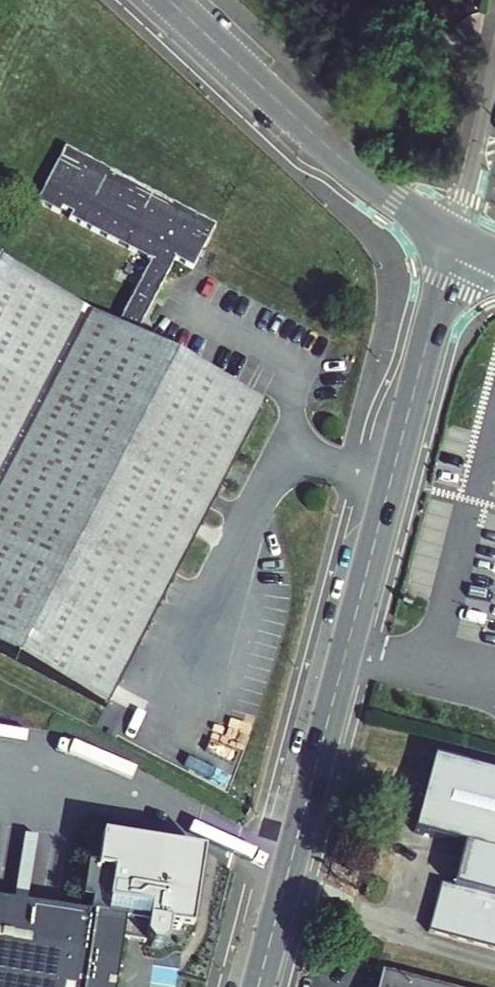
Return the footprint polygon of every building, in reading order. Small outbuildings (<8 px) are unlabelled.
[(152,256),(117,322),(0,259),(0,644),(73,683),(231,381),(135,330),(177,254),(193,263),(218,218),(68,138),(37,194),(152,256)] [(433,763),(415,835),(467,848),(456,892),(441,887),(429,937),(494,955),(494,779),(433,763)] [(102,836),(93,914),(125,919),(122,940),(166,941),(169,925),(182,928),(190,847),(102,836)] [(122,940),(125,919),(93,914),(68,910),(0,900),(0,986),(114,986),(122,940)] [(384,973),(380,986),(437,986),(384,973)]
